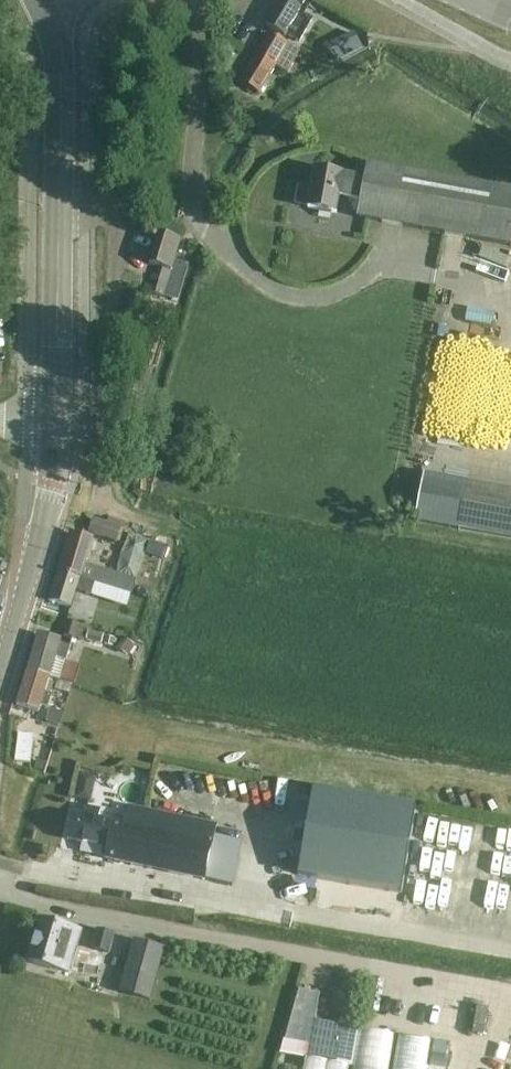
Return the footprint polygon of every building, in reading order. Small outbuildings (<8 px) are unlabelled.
[(298,11),(305,0),(287,0),(286,1),(284,0),(277,0),(264,24),(284,36),(285,35),(299,43),(313,19),(298,11)] [(353,30),(342,35),(351,53),(362,47),(353,30)] [(288,74),(300,52),(288,46),(267,33),(238,82),(260,95),(276,67),(288,74)] [(241,118),(248,108),(235,98),(228,109),(241,118)] [(366,164),(363,182),(342,178),(343,174),(314,169),(311,186),(301,184),(297,204),(308,206),(307,207),(319,210),(319,213),(330,215),(331,212),(336,213),(339,194),(360,198),(356,217),(510,245),(510,190),(366,164)] [(171,270),(180,241),(158,234),(149,263),(156,265),(148,290),(163,294),(170,269),(171,270)] [(117,539),(121,527),(96,519),(92,530),(117,539)] [(58,570),(57,571),(79,579),(81,573),(92,540),(70,533),(59,565),(58,570)] [(162,554),(166,541),(155,538),(152,551),(162,554)] [(57,571),(48,599),(71,606),(76,591),(91,595),(94,583),(79,579),(57,571)] [(133,607),(144,609),(146,597),(135,595),(133,607)] [(84,640),(87,628),(66,620),(62,636),(75,639),(76,638),(84,640)] [(88,631),(86,640),(102,645),(104,635),(88,631)] [(38,634),(27,669),(49,676),(60,680),(66,661),(70,646),(59,642),(60,641),(38,634)] [(106,636),(104,644),(111,646),(113,638),(106,636)] [(127,655),(134,646),(121,637),(115,647),(127,655)] [(44,691),(49,676),(27,669),(16,704),(38,711),(40,705),(46,707),(51,694),(44,691)] [(49,709),(45,722),(59,726),(62,713),(49,709)] [(40,751),(47,729),(30,723),(22,745),(40,751)] [(19,762),(32,766),(36,752),(22,749),(19,762)] [(246,780),(240,808),(263,813),(268,784),(246,780)] [(299,786),(281,887),(384,905),(402,804),(299,786)] [(215,826),(127,807),(123,825),(97,820),(99,811),(84,807),(82,816),(72,814),(67,838),(107,847),(105,858),(204,879),(215,826)] [(69,973),(81,931),(40,919),(28,961),(69,973)] [(98,931),(93,948),(107,952),(112,935),(98,931)] [(149,1000),(164,948),(133,940),(119,992),(149,1000)] [(316,1020),(308,1059),(335,1064),(343,1026),(316,1020)] [(304,1068),(348,1068),(349,1066),(335,1064),(308,1059),(306,1058),(304,1068)]
